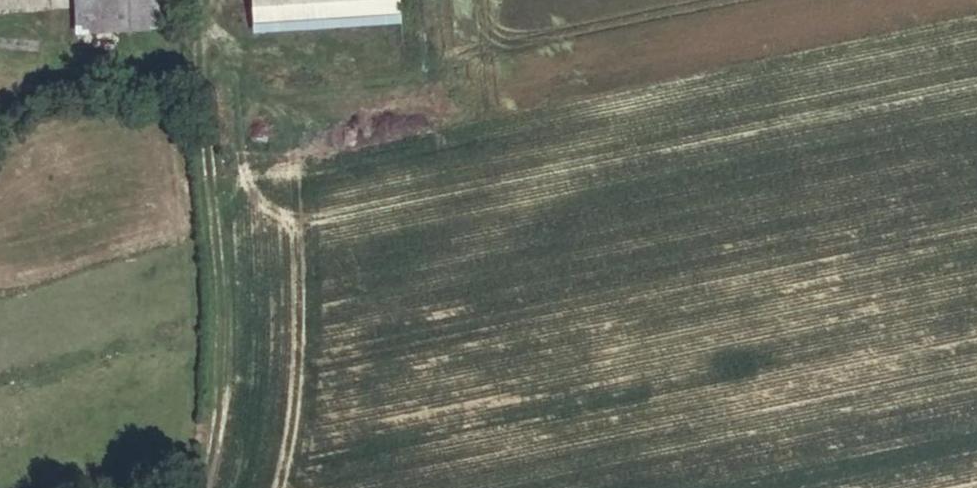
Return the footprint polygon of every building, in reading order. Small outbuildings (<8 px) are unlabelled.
[(65,39),(100,40),(101,0),(65,0),(65,39)] [(134,40),(134,0),(101,0),(100,40),(134,40)] [(134,40),(159,41),(160,0),(134,0),(134,40)] [(257,38),(402,40),(402,0),(257,0),(257,38)]
